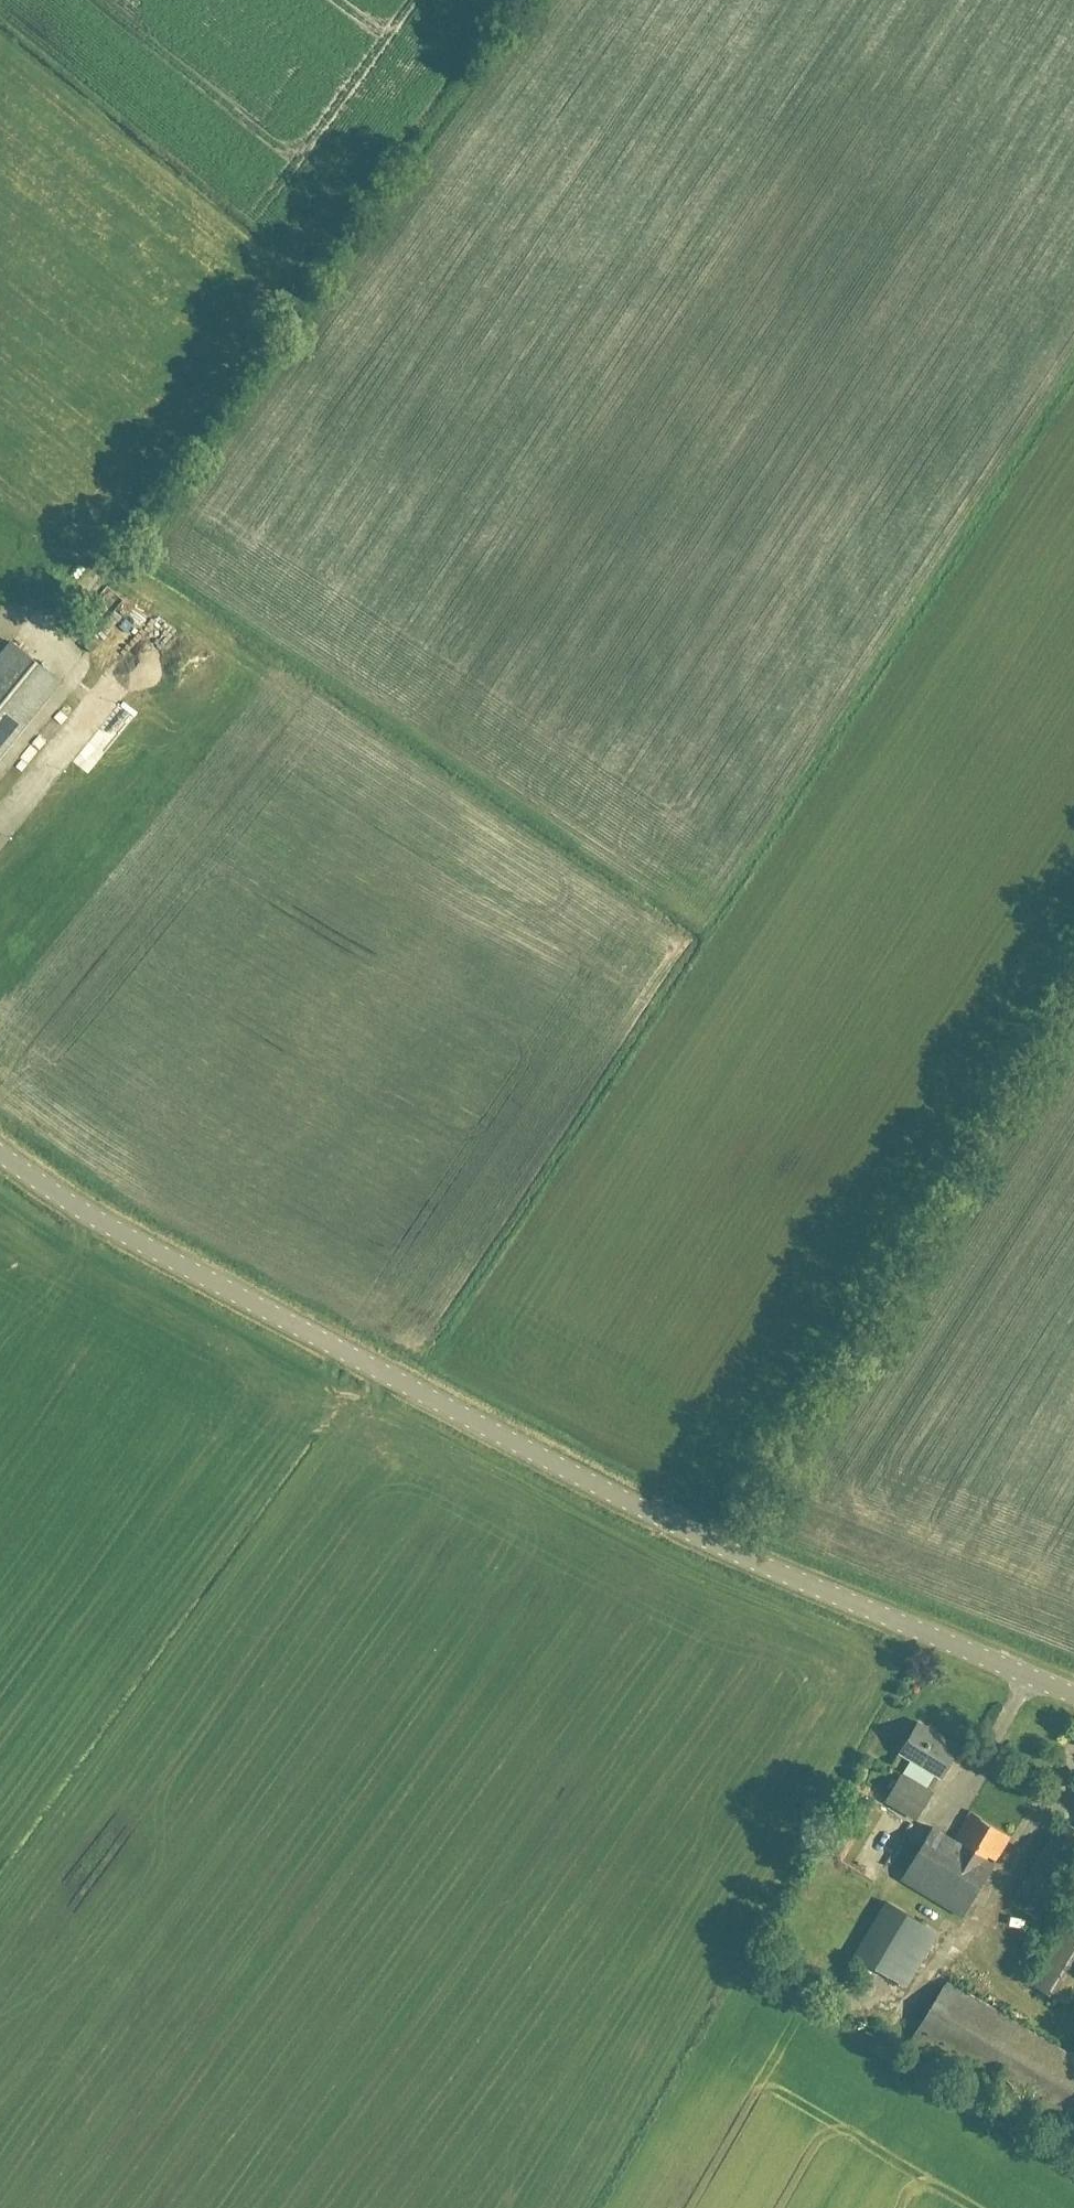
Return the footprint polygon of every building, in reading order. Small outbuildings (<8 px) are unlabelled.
[(61,681),(12,641),(0,657),(0,757),(61,681)] [(942,1777),(960,1747),(919,1722),(901,1752),(942,1777)] [(917,1819),(933,1792),(903,1774),(887,1801),(917,1819)] [(934,1827),(902,1880),(963,1916),(1010,1837),(971,1813),(955,1839),(934,1827)] [(1073,1867),(1073,1827),(1061,1819),(1011,1903),(1042,1921),(1073,1867)] [(854,1955),(875,1967),(907,1987),(941,1933),(908,1913),(888,1902),(885,1900),(854,1955)] [(1031,1983),(1067,2005),(1073,1993),(1073,1910),(1031,1983)] [(947,1982),(914,2038),(1073,2134),(1073,2058),(947,1982)]
